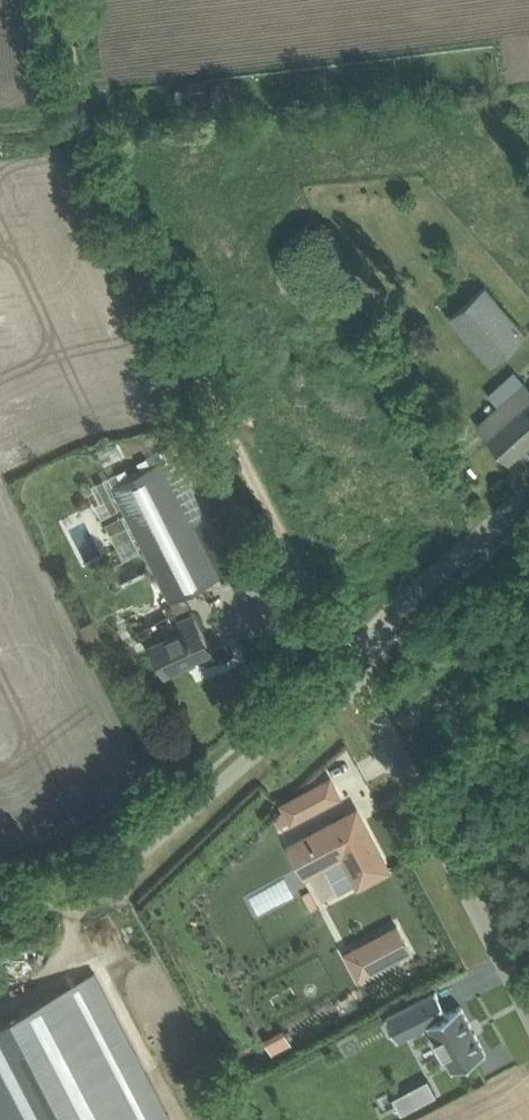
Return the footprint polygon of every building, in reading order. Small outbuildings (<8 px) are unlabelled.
[(487,287),(451,319),(492,365),(528,333),(487,287)] [(478,424),(510,460),(528,443),(528,384),(526,381),(478,424)] [(195,526),(161,460),(113,485),(171,601),(172,601),(180,617),(179,617),(184,626),(151,642),(167,674),(213,650),(194,610),(193,610),(185,594),(220,577),(219,575),(246,561),(222,512),(195,526)] [(141,549),(123,514),(106,522),(124,558),(141,549)] [(102,635),(94,619),(82,625),(90,640),(102,635)] [(148,701),(160,725),(168,721),(156,697),(148,701)] [(293,820),(321,805),(312,788),(284,802),(287,808),(282,811),(283,813),(276,817),(281,825),(293,819),(293,820)] [(290,844),(302,866),(320,857),(324,865),(343,855),(359,885),(390,869),(365,822),(354,828),(347,814),(290,844)] [(360,975),(399,954),(387,930),(347,951),(360,975)] [(69,1119),(172,1119),(95,971),(14,1014),(69,1119)] [(451,1070),(485,1053),(460,1006),(446,1013),(435,991),(384,1018),(396,1041),(427,1025),(451,1070)] [(14,1014),(0,1021),(0,1119),(69,1119),(14,1014)] [(292,1042),(286,1031),(268,1040),(274,1052),(292,1042)] [(437,1093),(431,1082),(423,1086),(429,1098),(437,1093)]
